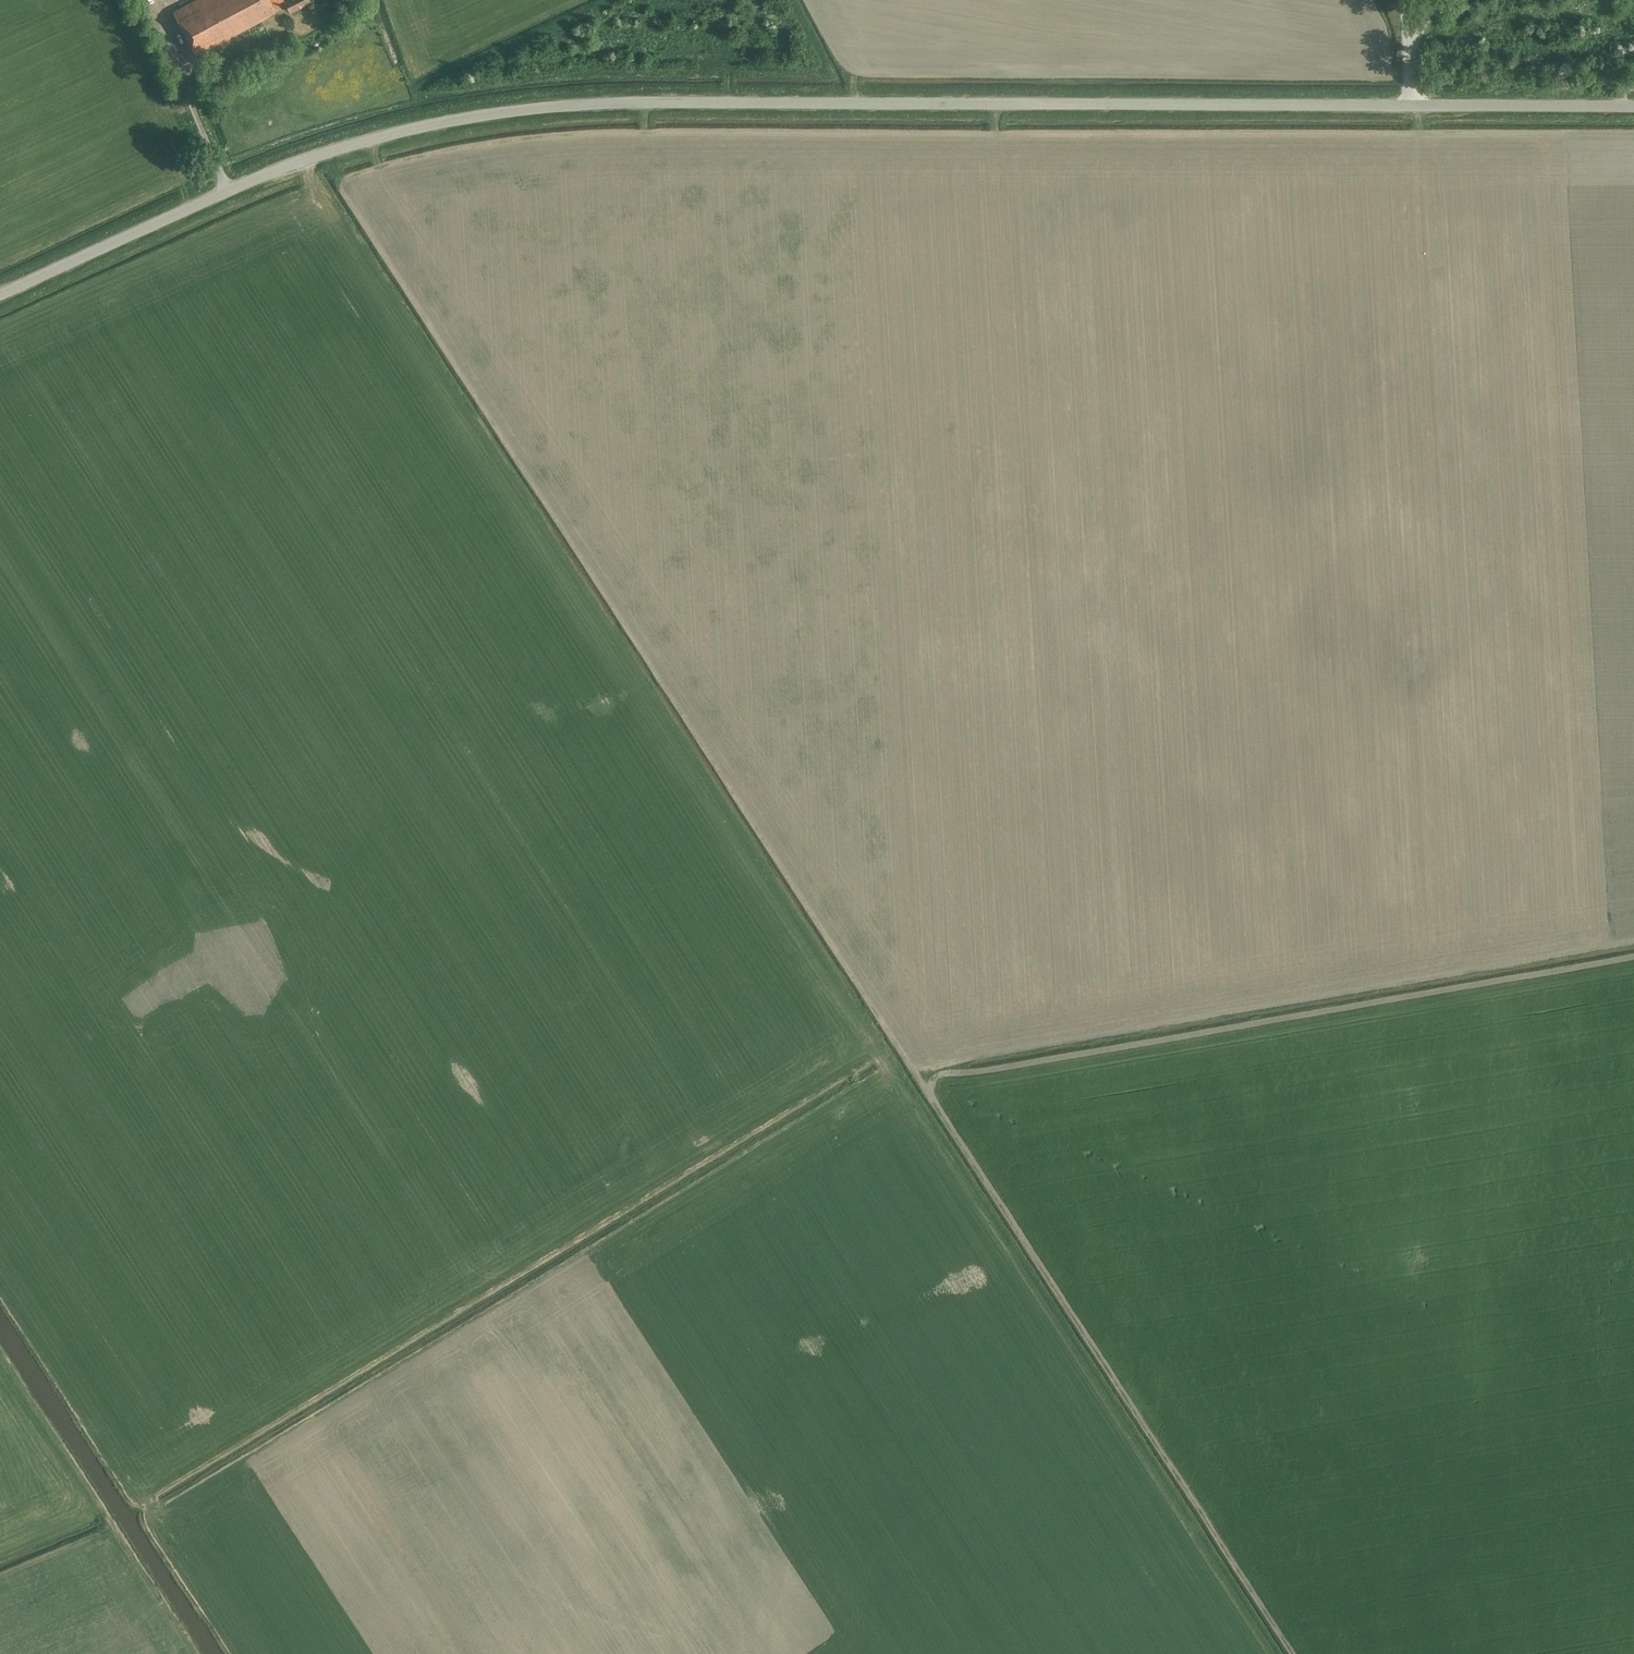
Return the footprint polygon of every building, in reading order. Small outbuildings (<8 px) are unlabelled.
[(173,12),(181,27),(181,28),(196,56),(277,13),(276,11),(287,6),(290,12),(308,2),(311,0),(196,0),(173,12)]
